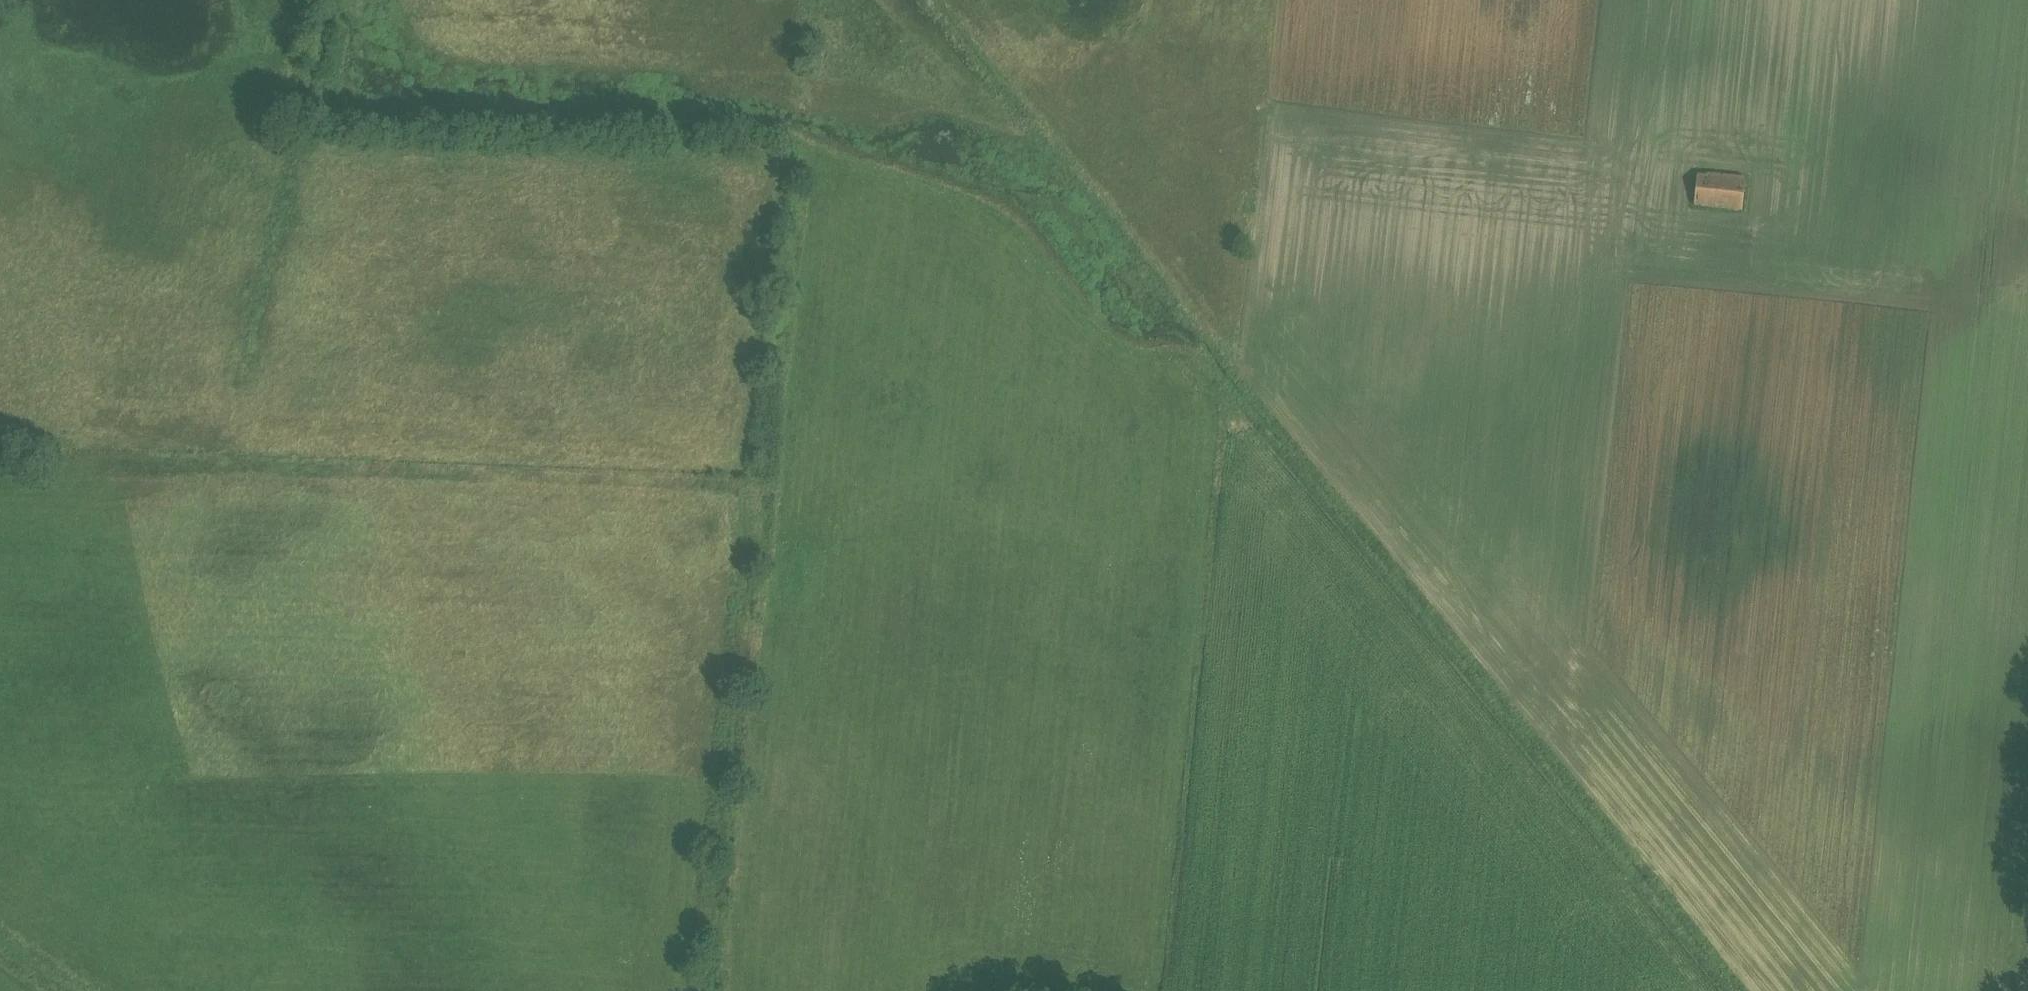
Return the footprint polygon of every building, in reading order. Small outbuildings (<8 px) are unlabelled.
[(1748,175),(1700,171),(1697,205),(1746,209),(1748,175)]
